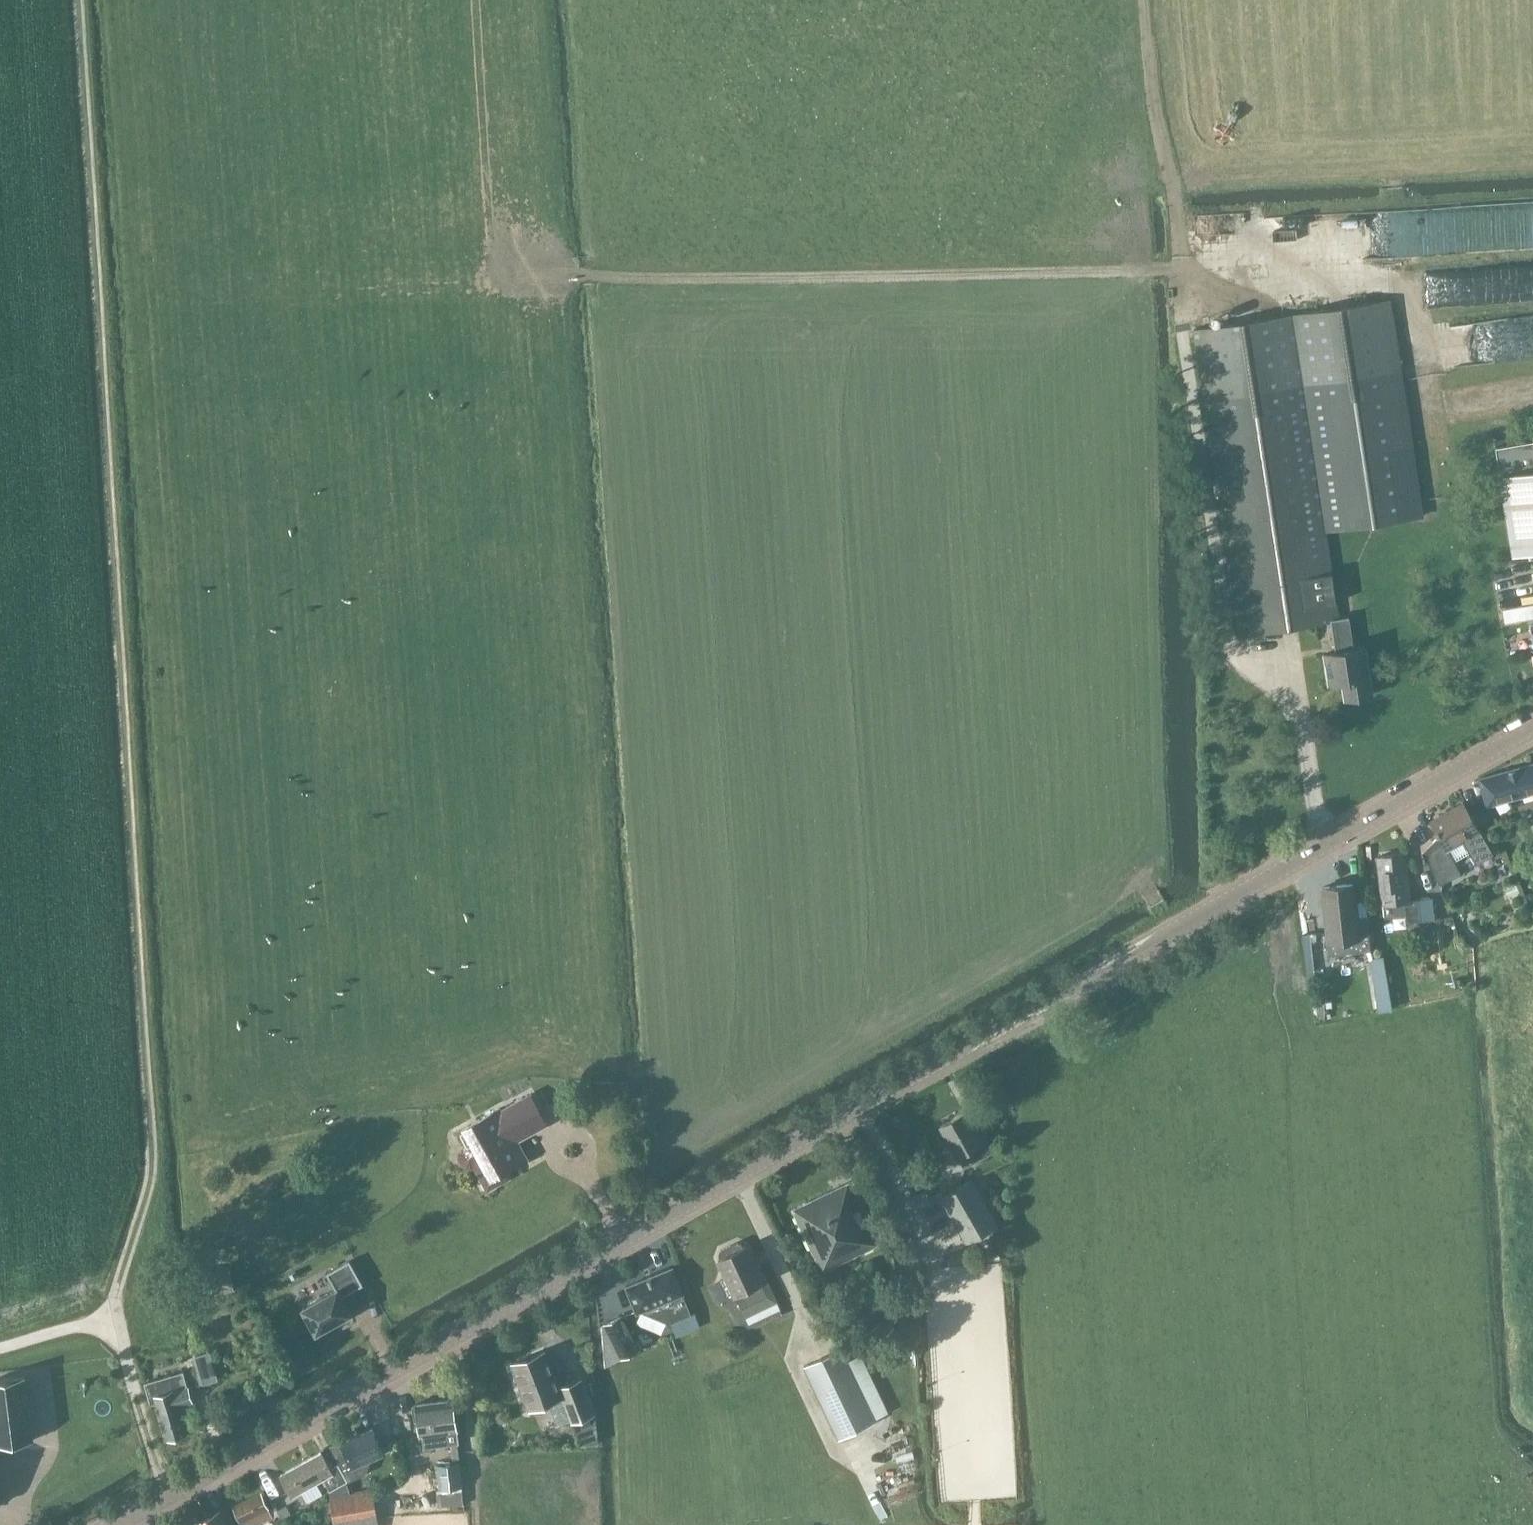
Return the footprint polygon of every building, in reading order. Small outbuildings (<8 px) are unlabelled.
[(1437,194),(1439,233),(1532,230),(1532,191),(1437,194)] [(1401,371),(1400,371),(1390,298),(1195,328),(1206,401),(1205,401),(1240,634),(1331,620),(1336,651),(1324,653),(1329,683),(1342,681),(1345,698),(1373,694),(1366,647),(1354,649),(1349,616),(1339,618),(1325,530),(1423,515),(1401,371)] [(1494,446),(1499,475),(1512,555),(1532,551),(1532,440),(1494,446)] [(1510,556),(1496,558),(1497,571),(1512,569),(1510,556)] [(1532,792),(1532,763),(1480,778),(1487,805),(1532,792)] [(1437,850),(1425,857),(1440,884),(1460,872),(1454,861),(1470,851),(1476,862),(1492,853),(1463,802),(1431,821),(1439,836),(1433,843),(1437,850)] [(1378,856),(1383,898),(1379,898),(1381,914),(1386,914),(1386,916),(1406,915),(1407,922),(1433,918),(1431,897),(1409,899),(1404,853),(1378,856)] [(1350,951),(1371,949),(1369,930),(1359,932),(1353,883),(1326,886),(1332,937),(1349,935),(1350,951)] [(464,1128),(473,1144),(462,1149),(460,1153),(460,1157),(464,1163),(467,1165),(471,1165),(474,1163),(488,1188),(508,1177),(504,1170),(526,1158),(516,1140),(546,1123),(530,1095),(500,1112),(499,1109),(464,1128)] [(973,1163),(994,1151),(987,1138),(982,1141),(964,1111),(940,1125),(958,1156),(966,1151),(973,1163)] [(823,1270),(882,1241),(853,1179),(793,1208),(823,1270)] [(967,1242),(998,1224),(972,1179),(941,1197),(967,1242)] [(742,1308),(753,1302),(769,1295),(762,1280),(766,1279),(758,1263),(755,1265),(746,1245),(742,1247),(741,1244),(737,1243),(720,1250),(719,1254),(721,1257),(719,1258),(726,1274),(722,1276),(721,1281),(727,1293),(731,1295),(735,1293),(742,1308)] [(336,1289),(302,1307),(315,1331),(316,1332),(317,1331),(350,1313),(351,1312),(350,1311),(342,1296),(363,1284),(349,1260),(327,1273),(336,1289)] [(637,1312),(642,1309),(668,1320),(668,1323),(691,1313),(683,1293),(683,1292),(672,1266),(626,1286),(637,1312)] [(305,1293),(325,1287),(320,1271),(300,1277),(305,1293)] [(621,1357),(639,1349),(622,1314),(604,1322),(621,1357)] [(841,1348),(804,1365),(838,1439),(876,1421),(841,1348)] [(533,1356),(512,1364),(523,1395),(524,1394),(529,1409),(550,1401),(562,1397),(572,1422),(595,1413),(582,1377),(559,1386),(546,1351),(533,1356)] [(204,1383),(217,1379),(209,1352),(196,1356),(204,1383)] [(184,1371),(144,1383),(150,1403),(156,1401),(159,1410),(167,1439),(186,1433),(178,1405),(192,1401),(188,1386),(184,1371)] [(0,1379),(0,1444),(33,1440),(25,1376),(0,1379)] [(425,1446),(458,1442),(457,1431),(452,1399),(417,1403),(417,1404),(413,1405),(415,1420),(419,1419),(421,1435),(423,1435),(425,1446)] [(331,1445),(330,1446),(347,1481),(367,1473),(371,1463),(370,1458),(383,1452),(372,1427),(360,1433),(355,1428),(331,1446),(331,1445)] [(331,1489),(347,1480),(338,1464),(331,1469),(321,1452),(281,1475),(292,1495),(324,1477),(331,1489)] [(464,1505),(462,1486),(459,1462),(437,1464),(440,1489),(436,1490),(438,1507),(464,1505)] [(880,1484),(871,1488),(880,1503),(889,1499),(880,1484)] [(345,1495),(330,1498),(334,1524),(356,1524),(378,1521),(373,1490),(345,1495)] [(273,1517),(261,1492),(233,1506),(242,1524),(257,1524),(273,1517)] [(195,1521),(197,1524),(228,1524),(220,1509),(195,1521)]
